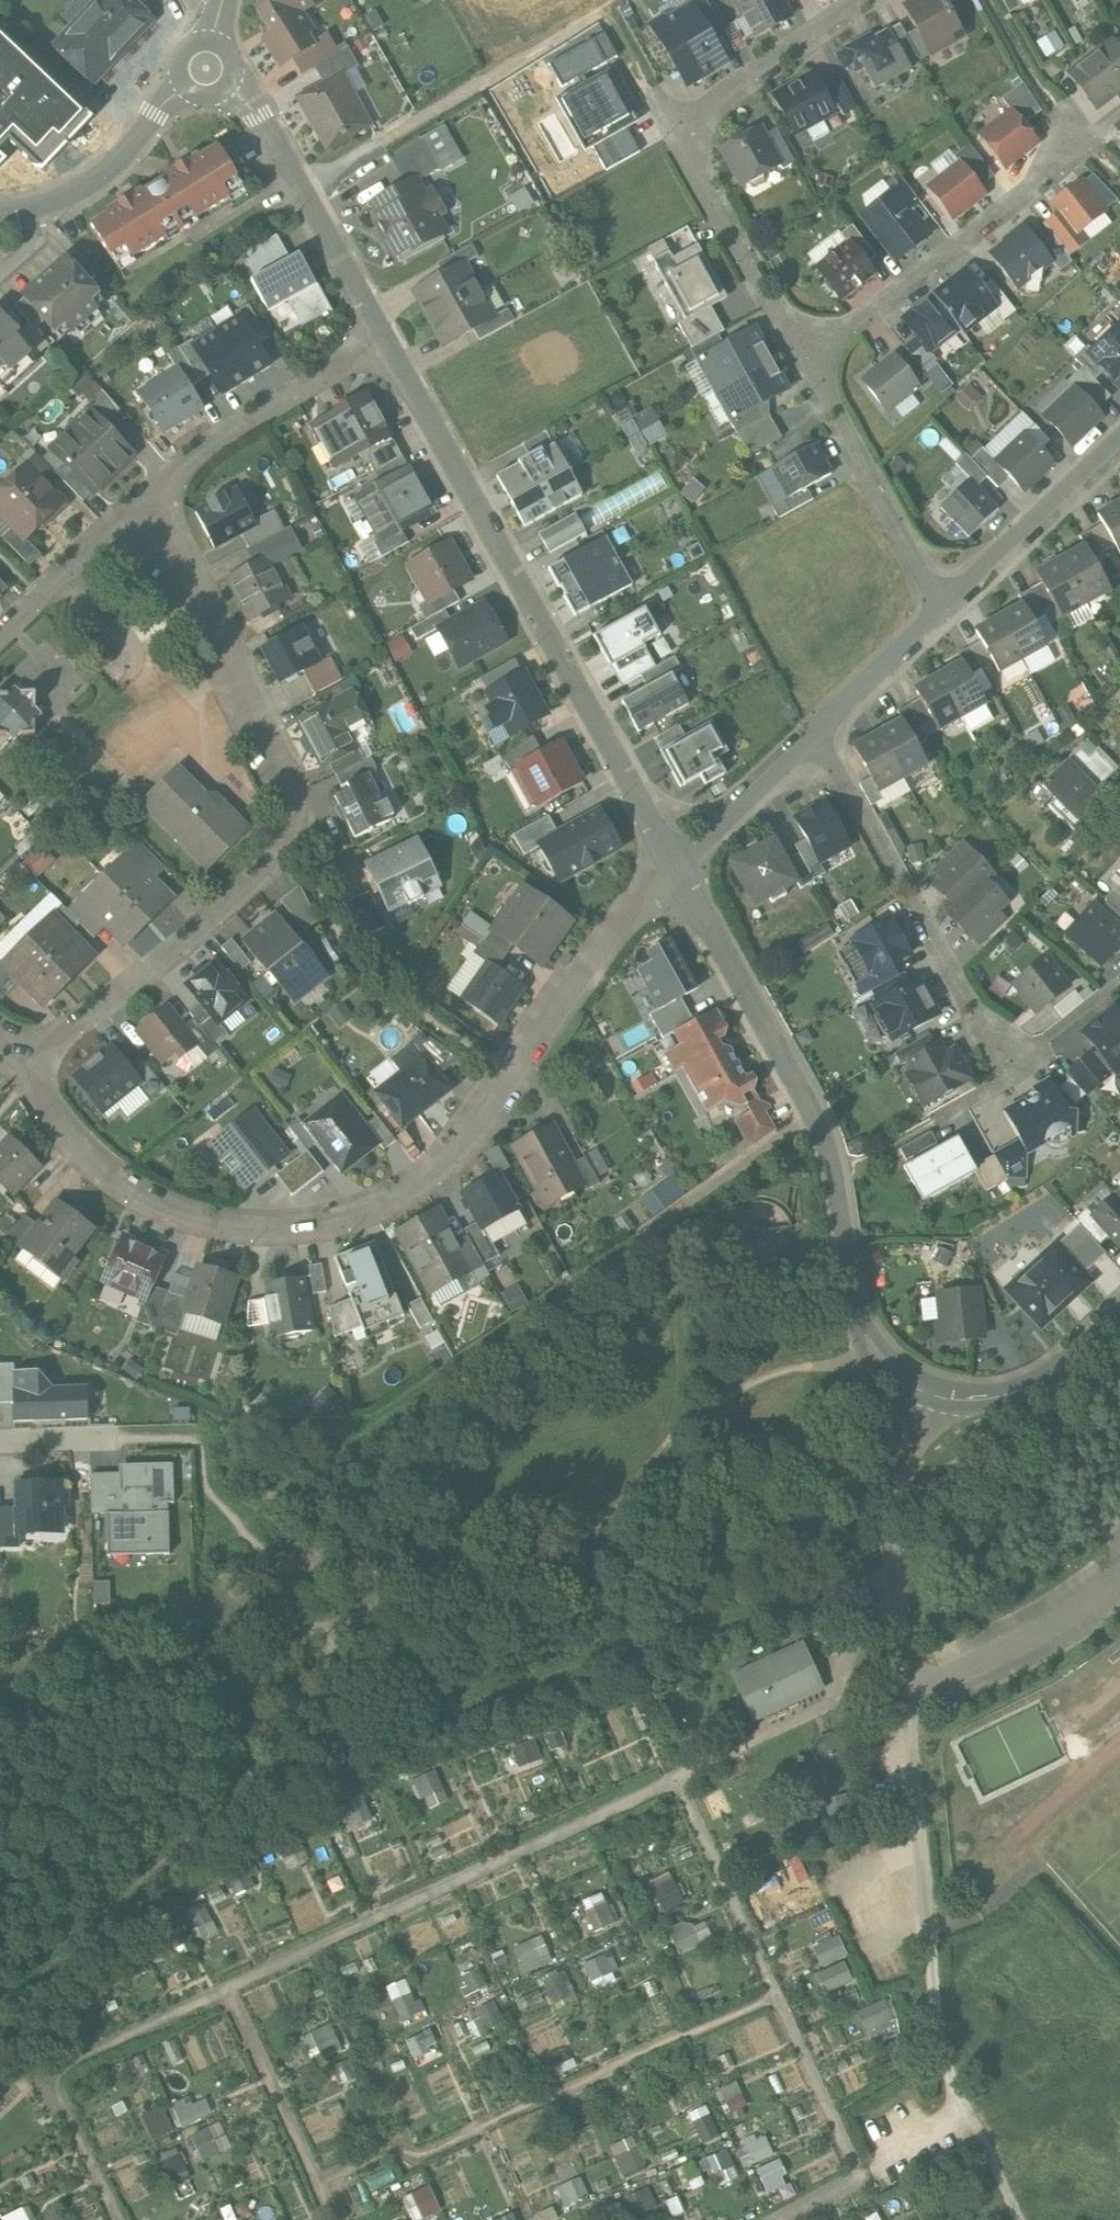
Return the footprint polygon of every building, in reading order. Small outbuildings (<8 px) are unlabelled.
[(86,15),(123,50),(151,20),(130,0),(101,0),(86,15)] [(282,0),(261,0),(259,10),(275,34),(265,40),(281,67),(294,59),(314,46),(313,44),(295,16),(293,18),(282,0)] [(293,18),(295,16),(312,6),(309,0),(282,0),(293,18)] [(707,32),(720,25),(707,0),(703,0),(692,6),(707,32)] [(745,17),(734,23),(745,42),(790,17),(781,0),(735,0),(745,17)] [(942,0),(917,0),(905,7),(918,29),(932,54),(963,37),(942,0)] [(1010,14),(1022,7),(1018,0),(1002,0),(1010,14)] [(692,6),(669,20),(663,19),(652,25),(688,85),(726,63),(707,32),(692,6)] [(93,82),(123,50),(86,15),(57,48),(93,82)] [(907,66),(919,59),(906,35),(900,25),(888,31),(907,66)] [(920,60),(932,54),(918,29),(906,35),(919,59),(920,60)] [(0,31),(0,152),(10,142),(34,165),(85,111),(0,31)] [(546,64),(561,90),(609,62),(618,57),(602,31),(546,64)] [(888,31),(863,45),(861,40),(845,48),(847,51),(837,56),(845,69),(854,64),(858,72),(864,69),(875,90),(910,71),(907,66),(888,31)] [(314,46),(294,59),(304,76),(316,68),(337,55),(326,36),(313,44),(314,46)] [(1114,42),(1071,75),(1096,108),(1115,93),(1119,89),(1119,42),(1114,42)] [(337,55),(316,68),(324,84),(342,74),(343,76),(359,67),(349,48),(337,55)] [(591,149),(628,127),(642,118),(609,62),(561,90),(551,97),(584,153),(591,149)] [(324,84),(302,97),(314,119),(310,120),(325,146),(343,136),(343,137),(347,135),(349,138),(371,126),(343,76),(342,74),(324,84)] [(812,75),(774,96),(795,134),(807,128),(814,141),(829,133),(822,119),(834,113),(818,85),(812,75)] [(837,75),(818,85),(834,113),(840,110),(843,116),(857,109),(837,75)] [(1013,113),(1023,126),(1041,112),(1023,83),(1002,99),(1012,113),(1013,113)] [(1012,113),(981,137),(1004,167),(1036,142),(1023,126),(1013,113),(1012,113)] [(591,149),(605,172),(642,150),(628,127),(591,149)] [(762,128),(721,150),(741,186),(746,183),(747,185),(754,189),(763,184),(763,176),(762,174),(780,165),(781,164),(765,135),(762,128)] [(777,128),(765,135),(781,164),(780,165),(782,169),(796,163),(777,128)] [(392,161),(405,185),(415,180),(417,183),(458,160),(442,130),(423,141),(392,161)] [(955,157),(960,165),(961,164),(979,188),(994,176),(970,145),(955,157)] [(166,179),(147,191),(172,231),(194,217),(196,219),(230,198),(229,196),(243,187),(218,146),(200,157),(199,155),(165,176),(166,179)] [(960,165),(929,189),(952,219),(984,194),(979,188),(961,164),(960,165)] [(907,209),(908,209),(918,201),(900,176),(888,185),(893,192),(907,209)] [(405,185),(373,203),(380,217),(375,220),(393,253),(410,244),(414,251),(443,235),(434,218),(443,213),(432,192),(424,196),(417,183),(415,180),(405,185)] [(1082,182),(1052,206),(1059,215),(1075,235),(1080,231),(1105,212),(1082,182)] [(109,215),(91,225),(116,266),(131,256),(132,258),(167,237),(166,235),(172,231),(147,191),(143,193),(141,191),(108,211),(109,215)] [(907,209),(893,192),(862,216),(896,261),(929,236),(908,209),(907,209)] [(1089,242),(1080,231),(1075,235),(1059,215),(1044,226),(1053,237),(1068,258),(1089,242)] [(850,244),(866,265),(876,257),(852,226),(841,235),(848,245),(850,244)] [(1025,227),(1013,235),(1015,237),(991,255),(998,263),(996,264),(1016,290),(1027,281),(1041,282),(1042,269),(1052,262),(1040,246),(1025,227)] [(242,256),(256,279),(290,260),(277,236),(242,256)] [(1072,263),(1068,258),(1053,237),(1040,246),(1052,262),(1060,273),(1072,263)] [(673,258),(663,240),(647,249),(657,267),(673,258)] [(657,267),(656,268),(686,320),(686,321),(711,307),(708,302),(725,293),(698,244),(673,258),(657,267)] [(848,245),(839,252),(829,251),(827,261),(818,268),(826,278),(825,285),(831,292),(837,293),(841,298),(856,287),(862,288),(863,282),(873,274),(866,265),(850,244),(848,245)] [(437,265),(443,276),(464,265),(478,258),(471,246),(437,265)] [(67,260),(87,283),(97,275),(77,251),(67,260)] [(256,279),(252,281),(269,311),(293,299),(305,321),(328,309),(330,314),(333,312),(300,254),(290,260),(256,279)] [(67,260),(66,259),(24,297),(25,298),(45,321),(61,340),(104,302),(87,283),(67,260)] [(443,276),(415,292),(430,319),(479,292),(464,265),(443,276)] [(967,271),(934,296),(960,329),(962,332),(994,308),(995,307),(981,289),(967,271)] [(991,280),(981,289),(995,307),(994,308),(1004,322),(1016,313),(991,280)] [(479,292),(430,319),(445,345),(473,329),(493,318),(479,292)] [(934,296),(903,320),(918,340),(929,353),(930,352),(960,329),(934,296)] [(45,321),(25,298),(15,307),(30,324),(35,330),(45,321)] [(236,314),(239,319),(241,317),(258,346),(269,339),(248,306),(236,314)] [(692,349),(718,334),(724,331),(711,307),(686,321),(686,320),(679,324),(692,349)] [(0,387),(1,386),(15,374),(11,369),(30,353),(16,337),(19,334),(20,333),(0,310),(0,387)] [(493,318),(473,329),(480,341),(514,322),(508,311),(493,318)] [(217,332),(247,380),(271,366),(258,346),(241,317),(239,319),(217,332)] [(35,330),(30,324),(20,333),(19,334),(38,355),(49,345),(35,330)] [(1113,333),(1109,328),(1096,340),(1100,345),(1091,354),(1090,354),(1106,371),(1119,386),(1119,326),(1113,333)] [(725,346),(697,362),(713,392),(771,360),(754,330),(725,346)] [(195,345),(194,346),(211,375),(224,395),(247,380),(217,332),(195,345)] [(697,362),(725,346),(718,334),(692,349),(690,350),(697,362)] [(195,345),(192,340),(180,348),(201,381),(211,375),(194,346),(195,345)] [(930,352),(929,353),(918,340),(906,349),(922,370),(936,360),(930,352)] [(201,381),(180,348),(168,355),(179,372),(189,388),(201,381)] [(1083,368),(1095,381),(1106,371),(1090,354),(1091,354),(1086,349),(1075,360),(1083,368)] [(895,357),(863,381),(886,411),(918,387),(895,357)] [(771,360),(713,392),(730,422),(758,407),(788,390),(771,360)] [(1068,383),(1074,389),(1096,412),(1111,397),(1095,381),(1083,368),(1068,383)] [(179,372),(142,395),(165,431),(201,409),(189,388),(179,372)] [(8,395),(1,386),(0,387),(0,402),(8,395)] [(1096,412),(1074,389),(1045,417),(1072,446),(1101,418),(1096,412)] [(91,412),(105,426),(121,411),(103,391),(84,409),(89,414),(91,412)] [(367,393),(346,404),(347,406),(312,426),(322,443),(328,440),(341,464),(364,451),(391,436),(367,393)] [(758,407),(730,422),(737,434),(765,418),(758,407)] [(635,420),(642,432),(657,423),(651,411),(635,420)] [(105,426),(91,412),(89,414),(81,413),(75,419),(75,427),(51,450),(64,463),(93,493),(133,454),(105,426)] [(657,423),(642,432),(648,444),(664,435),(657,423)] [(522,443),(529,456),(542,449),(543,451),(555,445),(547,430),(522,443)] [(1053,464),(1025,435),(996,462),(1024,491),(1053,464)] [(391,436),(364,451),(377,473),(403,458),(391,436)] [(817,444),(771,469),(788,499),(807,488),(831,475),(820,455),(823,454),(817,444)] [(520,464),(497,477),(512,503),(570,472),(555,445),(543,451),(542,449),(529,456),(518,462),(520,464)] [(970,479),(977,486),(988,478),(966,455),(956,465),(970,479)] [(404,458),(403,458),(377,473),(382,485),(410,469),(404,458)] [(84,503),(93,493),(64,463),(55,473),(84,503)] [(30,466),(14,481),(12,480),(0,492),(0,515),(13,528),(25,540),(26,539),(47,519),(50,522),(67,504),(30,466)] [(382,485),(356,499),(380,541),(381,543),(402,531),(435,513),(410,469),(382,485)] [(583,496),(570,472),(512,503),(526,528),(583,496)] [(970,479),(940,508),(969,538),(999,509),(977,486),(970,479)] [(814,500),(807,488),(788,499),(773,508),(779,519),(814,500)] [(210,506),(196,512),(214,548),(242,534),(257,526),(255,522),(239,491),(225,498),(223,494),(208,502),(210,506)] [(1098,515),(1103,525),(1116,547),(1119,555),(1119,503),(1098,515)] [(242,534),(249,549),(272,538),(285,531),(274,512),(255,522),(257,526),(242,534)] [(576,514),(539,535),(550,554),(587,534),(576,514)] [(1091,531),(1104,553),(1116,547),(1103,525),(1091,531)] [(25,540),(13,528),(2,538),(30,566),(42,555),(26,539),(25,540)] [(408,543),(402,531),(381,543),(380,541),(375,544),(382,557),(408,543)] [(1085,547),(1092,560),(1104,553),(1091,531),(1081,537),(1085,547)] [(249,549),(246,551),(254,566),(268,559),(268,560),(280,554),(272,538),(249,549)] [(607,538),(549,569),(559,589),(562,588),(565,592),(620,562),(607,538)] [(448,544),(408,566),(420,587),(425,584),(433,599),(434,601),(454,590),(471,580),(461,561),(459,562),(448,544)] [(1085,547),(1061,560),(1086,606),(1110,592),(1092,560),(1085,547)] [(254,566),(228,579),(249,620),(289,599),(268,560),(268,559),(254,566)] [(1061,560),(1036,574),(1042,583),(1061,618),(1062,619),(1086,606),(1061,560)] [(620,562),(565,592),(567,597),(565,598),(575,617),(632,586),(620,562)] [(8,589),(0,580),(0,596),(8,589)] [(1030,590),(1045,617),(1049,624),(1061,618),(1042,583),(1030,590)] [(460,602),(454,590),(434,601),(433,599),(419,606),(427,621),(445,611),(460,602)] [(1023,605),(1033,623),(1045,617),(1030,590),(1019,596),(1023,605)] [(452,622),(439,629),(457,662),(468,656),(472,661),(506,642),(484,603),(452,622)] [(1023,605),(999,618),(1023,660),(1046,647),(1033,623),(1023,605)] [(660,636),(645,609),(594,637),(603,654),(607,652),(619,672),(650,655),(644,645),(660,636)] [(452,622),(445,611),(427,621),(411,629),(417,641),(439,629),(452,622)] [(999,618),(976,631),(981,641),(994,663),(999,673),(1023,660),(999,618)] [(301,629),(263,649),(281,684),(304,672),(320,663),(301,629)] [(403,636),(389,642),(397,658),(411,652),(403,636)] [(970,648),(982,670),(994,663),(981,641),(970,648)] [(963,663),(970,676),(982,670),(970,648),(959,654),(963,663)] [(641,676),(647,688),(672,674),(682,670),(675,657),(641,676)] [(304,672),(315,694),(342,681),(331,658),(320,663),(304,672)] [(963,663),(939,676),(962,718),(986,705),(970,676),(963,663)] [(647,688),(622,702),(639,732),(688,705),(672,674),(647,688)] [(524,675),(489,694),(496,705),(488,710),(497,727),(505,722),(512,734),(546,715),(524,675)] [(939,676),(915,689),(921,699),(933,721),(939,731),(962,718),(939,676)] [(339,686),(312,700),(318,711),(346,697),(339,686)] [(0,694),(0,754),(9,745),(8,744),(12,740),(14,743),(21,736),(35,736),(35,722),(42,716),(36,709),(36,695),(22,694),(15,688),(8,694),(0,694)] [(318,711),(299,721),(323,767),(329,764),(356,750),(355,749),(345,730),(366,719),(352,694),(346,697),(318,711)] [(909,706),(921,728),(933,721),(921,699),(909,706)] [(902,720),(916,747),(928,740),(921,728),(909,706),(897,712),(902,720)] [(902,720),(878,734),(903,780),(927,766),(916,747),(902,720)] [(686,736),(660,750),(681,788),(701,777),(706,785),(727,774),(718,758),(729,752),(712,722),(686,736)] [(680,725),(655,738),(660,750),(686,736),(680,725)] [(878,734),(854,747),(871,778),(879,793),(903,780),(878,734)] [(543,754),(534,737),(499,756),(509,774),(519,769),(518,768),(543,754)] [(543,754),(518,768),(519,769),(538,805),(583,781),(562,743),(543,754)] [(336,776),(367,761),(359,747),(355,749),(356,750),(329,764),(336,776)] [(1098,748),(1089,758),(1081,749),(1067,763),(1095,792),(1118,769),(1098,748)] [(367,761),(336,776),(342,787),(347,785),(369,774),(377,770),(371,759),(367,761)] [(1095,792),(1067,763),(1042,786),(1055,800),(1048,807),(1078,838),(1101,815),(1094,807),(1102,799),(1095,792)] [(215,816),(172,772),(141,803),(208,872),(250,831),(226,806),(215,816)] [(369,774),(347,785),(350,791),(335,798),(355,839),(392,821),(391,818),(395,816),(387,801),(384,803),(369,774)] [(879,793),(871,778),(859,785),(872,806),(883,800),(879,793)] [(826,803),(796,820),(807,839),(819,862),(849,845),(826,803)] [(558,834),(538,845),(560,883),(621,849),(600,811),(558,834)] [(523,853),(538,845),(558,834),(549,817),(514,836),(523,853)] [(417,837),(364,863),(389,914),(442,888),(417,837)] [(819,862),(807,839),(795,846),(800,854),(814,880),(826,874),(819,862)] [(760,849),(757,842),(742,850),(746,857),(732,864),(751,898),(764,890),(772,904),(786,896),(783,890),(797,883),(786,862),(774,841),(760,849)] [(129,859),(146,876),(159,863),(138,842),(123,856),(127,860),(129,859)] [(933,870),(942,880),(971,852),(962,843),(933,870)] [(942,880),(934,887),(955,909),(949,915),(949,916),(992,874),(971,852),(942,880)] [(800,854),(786,862),(797,883),(801,890),(815,882),(814,880),(800,854)] [(146,876),(129,859),(127,860),(107,880),(146,921),(167,901),(169,904),(171,902),(146,876)] [(992,874),(949,916),(970,938),(972,936),(997,912),(1007,903),(986,881),(992,875),(992,874)] [(146,921),(107,880),(87,900),(85,902),(102,919),(127,945),(129,943),(126,941),(146,921)] [(280,902),(305,933),(318,923),(301,886),(280,902)] [(545,909),(534,902),(537,898),(522,888),(509,906),(513,908),(496,931),(493,929),(492,931),(514,946),(542,966),(572,922),(548,906),(545,909)] [(1115,889),(1105,900),(1107,903),(1119,914),(1119,894),(1115,889)] [(345,904),(361,939),(387,927),(370,892),(345,904)] [(88,932),(102,919),(85,902),(87,900),(83,896),(67,911),(81,925),(88,932)] [(1107,903),(1099,912),(1119,931),(1119,914),(1107,903)] [(71,934),(81,925),(67,911),(62,907),(53,915),(71,934)] [(1092,907),(1066,936),(1102,968),(1119,947),(1119,931),(1099,912),(1092,907)] [(1007,922),(997,912),(972,936),(981,946),(1007,922)] [(71,934),(53,915),(51,917),(54,920),(43,931),(40,928),(27,940),(66,980),(79,967),(82,969),(94,957),(71,934)] [(277,916),(242,943),(267,974),(269,973),(292,1003),(327,975),(302,944),(301,945),(277,916)] [(889,921),(868,933),(867,936),(851,945),(850,950),(856,961),(862,962),(865,960),(873,974),(873,975),(891,965),(908,956),(910,951),(905,943),(901,941),(896,932),(897,927),(894,923),(889,921)] [(484,942),(506,957),(514,946),(492,931),(484,942)] [(66,980),(27,940),(15,952),(18,955),(8,966),(5,962),(2,964),(20,983),(43,1007),(56,995),(54,992),(66,980)] [(637,969),(658,1010),(681,998),(697,990),(670,940),(646,953),(650,962),(637,969)] [(222,949),(241,973),(251,964),(232,941),(222,949)] [(497,970),(506,957),(484,942),(482,941),(473,955),(487,964),(497,970)] [(487,964),(473,955),(449,990),(462,1000),(487,964)] [(1046,960),(1015,985),(1036,1012),(1068,987),(1046,960)] [(20,983),(2,964),(0,967),(0,1000),(2,1002),(20,983)] [(247,1001),(216,964),(188,987),(201,1004),(218,1024),(247,1001)] [(497,970),(487,964),(462,1000),(499,1026),(524,990),(497,970)] [(891,965),(873,975),(873,974),(856,983),(863,996),(898,977),(891,965)] [(903,975),(873,992),(879,1003),(909,986),(903,975)] [(879,1003),(878,1004),(886,1017),(882,1019),(880,1028),(883,1035),(892,1037),(894,1040),(938,1015),(918,981),(909,986),(879,1003)] [(1076,988),(1055,1005),(1064,1016),(1085,998),(1076,988)] [(674,1034),(695,1023),(681,998),(658,1010),(650,1015),(664,1040),(674,1034)] [(201,1004),(189,1014),(194,1020),(214,1044),(227,1034),(218,1024),(201,1004)] [(184,1029),(168,1008),(155,1018),(149,1018),(138,1026),(137,1033),(162,1064),(175,1053),(184,1057),(196,1047),(198,1046),(184,1029)] [(683,1069),(722,1047),(719,1041),(725,1038),(728,1029),(717,1009),(695,1023),(674,1034),(680,1046),(665,1055),(675,1073),(683,1069)] [(1084,1034),(1116,1074),(1119,1071),(1119,1016),(1115,1009),(1084,1034)] [(219,1051),(214,1044),(194,1020),(184,1029),(198,1046),(196,1047),(207,1060),(219,1051)] [(424,1057),(437,1074),(457,1058),(424,1035),(414,1043),(424,1057)] [(930,1035),(895,1054),(902,1066),(909,1062),(936,1047),(930,1035)] [(936,1047),(909,1062),(920,1081),(912,1085),(924,1106),(971,1080),(958,1056),(953,1059),(946,1058),(939,1045),(936,1047)] [(722,1047),(683,1069),(707,1113),(725,1103),(741,1108),(746,1105),(742,1097),(754,1091),(756,1082),(752,1074),(746,1077),(731,1049),(722,1047)] [(126,1071),(109,1049),(72,1077),(102,1116),(138,1087),(126,1071)] [(1110,1076),(1093,1054),(1067,1076),(1085,1096),(1110,1076)] [(424,1057),(378,1093),(403,1126),(450,1090),(437,1074),(424,1057)] [(126,1071),(138,1087),(148,1100),(163,1088),(141,1059),(126,1071)] [(291,1075),(276,1069),(271,1082),(286,1089),(291,1075)] [(1032,1099),(1005,1114),(1021,1142),(1027,1153),(1047,1143),(1049,1145),(1051,1146),(1054,1147),(1058,1148),(1063,1146),(1064,1146),(1067,1142),(1070,1137),(1076,1133),(1077,1114),(1069,1114),(1051,1081),(1038,1088),(1032,1099)] [(341,1173),(379,1144),(365,1127),(342,1097),(305,1126),(318,1144),(341,1173)] [(760,1102),(756,1104),(758,1108),(735,1121),(750,1149),(776,1131),(765,1112),(771,1109),(769,1105),(760,1102)] [(255,1113),(211,1146),(244,1189),(288,1156),(255,1113)] [(378,1117),(365,1127),(379,1144),(384,1151),(396,1142),(378,1117)] [(299,1119),(289,1127),(308,1152),(318,1144),(305,1126),(299,1119)] [(552,1126),(514,1148),(545,1205),(584,1184),(573,1164),(585,1158),(577,1144),(565,1150),(552,1126)] [(11,1137),(0,1149),(0,1183),(12,1195),(40,1166),(11,1137)] [(954,1140),(904,1167),(919,1194),(927,1190),(931,1198),(977,1172),(976,1169),(963,1146),(959,1149),(954,1140)] [(1021,1142),(994,1157),(995,1158),(1007,1179),(1027,1180),(1027,1153),(1021,1142)] [(909,1145),(900,1150),(906,1161),(916,1156),(909,1145)] [(324,1172),(308,1152),(277,1176),(293,1197),(324,1172)] [(585,1158),(573,1164),(584,1184),(587,1191),(600,1184),(585,1158)] [(995,1158),(976,1169),(977,1172),(988,1191),(1008,1181),(1007,1179),(995,1158)] [(499,1176),(463,1195),(478,1223),(482,1230),(484,1229),(518,1210),(499,1176)] [(1115,1195),(1093,1215),(1092,1216),(1110,1236),(1119,1247),(1119,1201),(1115,1195)] [(74,1221),(53,1206),(45,1216),(49,1219),(45,1225),(41,1222),(38,1226),(27,1240),(40,1250),(34,1259),(62,1280),(77,1261),(72,1257),(94,1228),(78,1216),(74,1221)] [(1079,1225),(1098,1246),(1110,1236),(1092,1216),(1093,1215),(1087,1209),(1075,1220),(1079,1225)] [(440,1215),(404,1235),(416,1257),(414,1263),(417,1268),(424,1270),(427,1268),(437,1286),(450,1279),(452,1274),(467,1265),(456,1245),(456,1244),(440,1215)] [(27,1240),(38,1226),(25,1216),(5,1237),(34,1259),(40,1250),(27,1240)] [(464,1231),(468,1239),(484,1266),(499,1257),(484,1229),(482,1230),(478,1223),(464,1231)] [(1079,1225),(1057,1246),(1083,1275),(1106,1254),(1098,1246),(1079,1225)] [(164,1255),(124,1237),(118,1248),(115,1249),(111,1259),(112,1262),(104,1281),(144,1299),(145,1300),(151,1286),(164,1255)] [(468,1239),(456,1244),(456,1245),(467,1265),(475,1282),(488,1274),(484,1266),(468,1239)] [(375,1243),(335,1258),(346,1288),(356,1284),(359,1291),(349,1295),(351,1300),(361,1325),(385,1316),(388,1323),(404,1317),(375,1243)] [(1057,1246),(1008,1290),(1041,1326),(1089,1281),(1083,1275),(1057,1246)] [(322,1265),(308,1267),(314,1295),(326,1293),(322,1265)] [(237,1278),(199,1266),(189,1299),(184,1313),(186,1314),(222,1325),(237,1278)] [(303,1278),(266,1284),(268,1298),(265,1299),(269,1325),(273,1324),(275,1338),(282,1337),(282,1340),(298,1338),(297,1334),(312,1332),(303,1278)] [(168,1292),(151,1286),(145,1300),(144,1299),(137,1322),(157,1330),(168,1292)] [(979,1291),(938,1295),(942,1325),(935,1325),(937,1341),(984,1337),(979,1291)] [(168,1292),(157,1330),(178,1337),(186,1314),(184,1313),(189,1299),(168,1292)] [(421,1299),(408,1306),(420,1330),(434,1322),(421,1299)] [(361,1325),(351,1300),(329,1309),(335,1338),(362,1328),(361,1325)] [(0,1365),(0,1404),(14,1404),(13,1390),(15,1390),(15,1364),(0,1365)] [(13,1390),(14,1404),(15,1423),(89,1420),(88,1388),(15,1390),(13,1390)] [(107,1506),(107,1514),(108,1557),(170,1556),(168,1505),(174,1505),(173,1465),(144,1466),(144,1474),(119,1475),(120,1505),(107,1506)] [(119,1466),(119,1475),(144,1474),(144,1466),(119,1466)] [(120,1505),(119,1475),(91,1475),(92,1515),(107,1514),(107,1506),(120,1505)] [(45,1484),(44,1487),(33,1487),(32,1485),(17,1485),(17,1509),(18,1534),(19,1534),(38,1534),(45,1526),(61,1526),(61,1484),(45,1484)] [(0,1509),(0,1548),(19,1548),(19,1534),(18,1534),(17,1509),(0,1509)] [(804,1644),(733,1677),(755,1726),(827,1693),(804,1644)] [(536,1737),(514,1747),(522,1766),(544,1756),(536,1737)] [(419,1797),(443,1786),(435,1768),(411,1780),(419,1797)] [(372,1817),(366,1796),(342,1802),(348,1823),(372,1817)] [(669,1873),(657,1878),(663,1893),(654,1897),(660,1910),(682,1900),(669,1873)] [(606,1889),(582,1899),(596,1931),(620,1921),(606,1889)] [(288,1900),(296,1927),(325,1918),(316,1891),(288,1900)] [(189,1908),(203,1936),(218,1929),(204,1901),(189,1908)] [(681,1951),(701,1943),(690,1919),(670,1928),(681,1951)] [(812,1944),(821,1965),(849,1953),(840,1933),(812,1944)] [(516,1944),(525,1971),(554,1961),(545,1934),(516,1944)] [(824,1991),(855,1982),(848,1960),(817,1970),(824,1991)] [(459,1975),(467,1994),(490,1984),(481,1965),(459,1975)] [(566,1968),(543,1979),(554,2001),(577,1990),(566,1968)] [(408,1976),(387,1986),(402,2019),(423,2009),(408,1976)] [(895,2021),(890,1999),(859,2007),(865,2029),(895,2021)] [(465,2014),(476,2037),(497,2028),(487,2005),(465,2014)] [(335,2024),(302,2033),(309,2058),(342,2049),(335,2024)] [(431,2027),(407,2038),(414,2055),(438,2044),(431,2027)] [(213,2112),(207,2097),(193,2102),(191,2095),(173,2102),(182,2124),(213,2112)] [(708,2104),(692,2112),(706,2141),(721,2134),(708,2104)] [(203,2160),(233,2146),(221,2120),(191,2134),(203,2160)] [(751,2159),(773,2155),(768,2132),(746,2136),(751,2159)] [(636,2135),(613,2142),(623,2176),(646,2169),(636,2135)] [(168,2182),(190,2176),(182,2147),(160,2153),(168,2182)] [(782,2157),(759,2163),(766,2191),(789,2185),(782,2157)] [(577,2177),(558,2186),(568,2208),(587,2199),(577,2177)] [(417,2219),(419,2219),(443,2209),(430,2183),(405,2195),(417,2219)] [(629,2196),(638,2214),(659,2203),(650,2185),(629,2196)] [(32,2204),(3,2215),(5,2219),(38,2219),(32,2204)] [(514,2211),(493,2219),(518,2219),(514,2211)]
